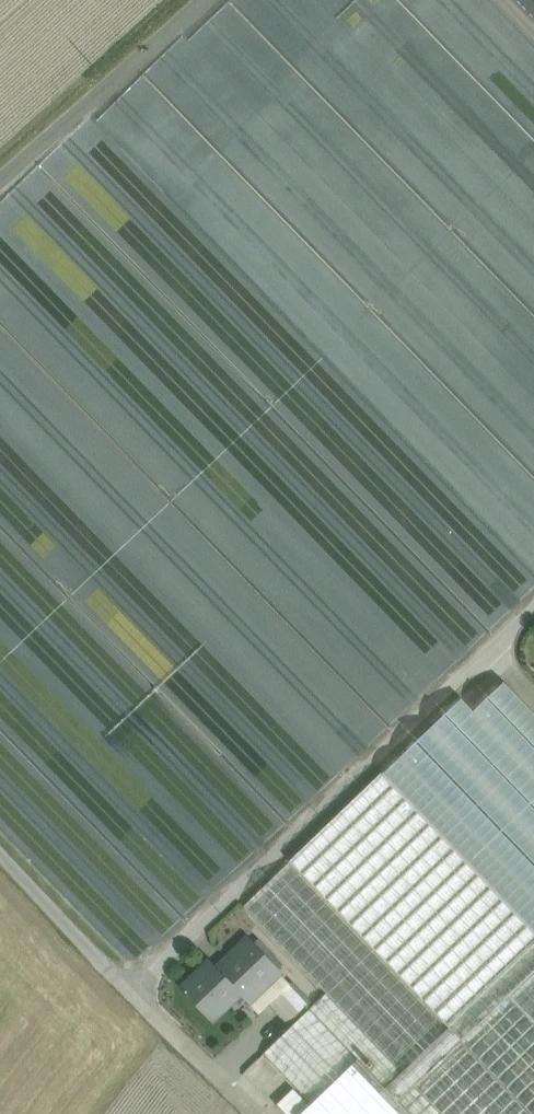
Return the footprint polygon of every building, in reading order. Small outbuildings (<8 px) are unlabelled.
[(517,143),(533,168),(533,139),(517,143)] [(492,679),(403,764),(533,901),(533,723),(492,679)] [(382,773),(290,861),(449,1028),(533,946),(533,932),(382,773)] [(290,861),(243,907),(326,993),(263,1054),(311,1104),(321,1113),(532,1113),(462,1041),(449,1028),(290,861)] [(254,942),(222,972),(213,962),(185,988),(213,1018),(247,985),(256,994),(281,970),(254,942)] [(449,1028),(462,1041),(509,995),(533,972),(533,946),(449,1028)] [(509,995),(533,1021),(533,972),(509,995)] [(289,985),(269,1004),(288,1024),(308,1005),(289,985)] [(509,995),(462,1041),(532,1113),(533,1113),(533,1021),(509,995)] [(277,1104),(287,1113),(302,1113),(309,1106),(293,1088),(277,1104)] [(311,1104),(309,1106),(302,1113),(321,1113),(311,1104)]
